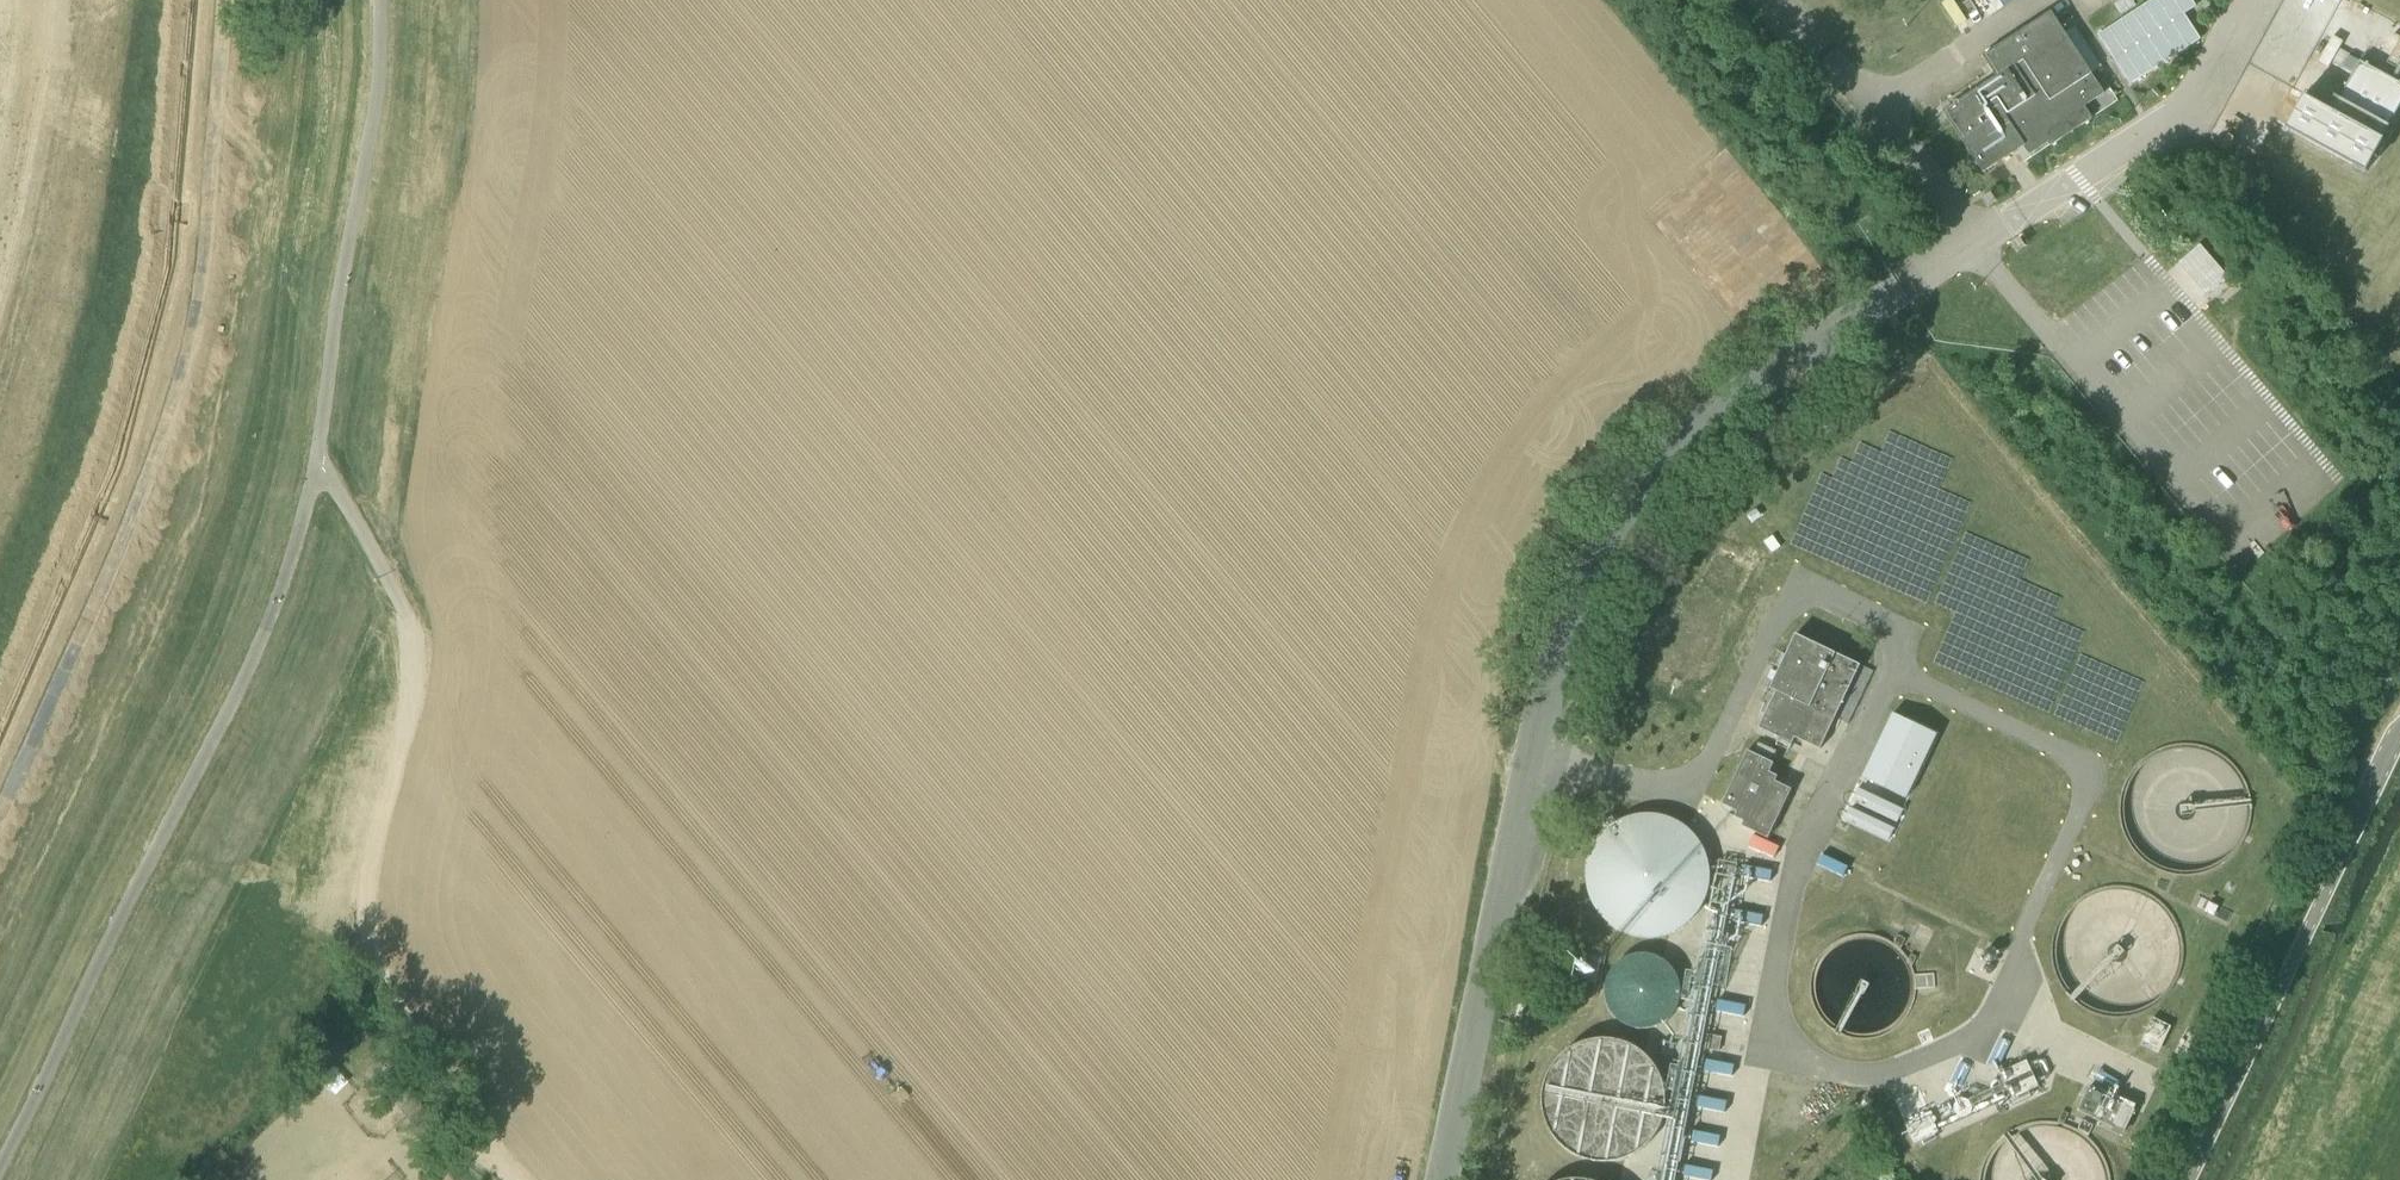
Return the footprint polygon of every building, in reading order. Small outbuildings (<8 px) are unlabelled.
[(2200,38),(2184,14),(2196,6),(2192,0),(2150,0),(2098,34),(2130,84),(2200,38)] [(1997,82),(1946,115),(1984,172),(2024,147),(2030,155),(2049,143),(2051,147),(2093,120),(2085,107),(2104,94),(2053,17),(1984,62),(1997,82)] [(2360,148),(2351,164),(2366,172),(2383,140),(2382,140),(2399,106),(2399,83),(2360,61),(2332,112),(2305,96),(2296,113),(2360,148)] [(2201,243),(2179,262),(2206,293),(2223,279),(2228,274),(2201,243)] [(1778,686),(1760,724),(1794,740),(1797,734),(1821,745),(1861,664),(1795,633),(1771,683),(1778,686)] [(1938,731),(1894,711),(1863,776),(1908,797),(1938,731)] [(1776,781),(1777,778),(1771,775),(1777,763),(1751,751),(1726,804),(1741,811),(1739,817),(1747,821),(1745,826),(1772,838),(1794,789),(1776,781)] [(1902,811),(1858,790),(1852,804),(1896,825),(1902,811)] [(1893,829),(1849,808),(1843,823),(1887,844),(1893,829)]
